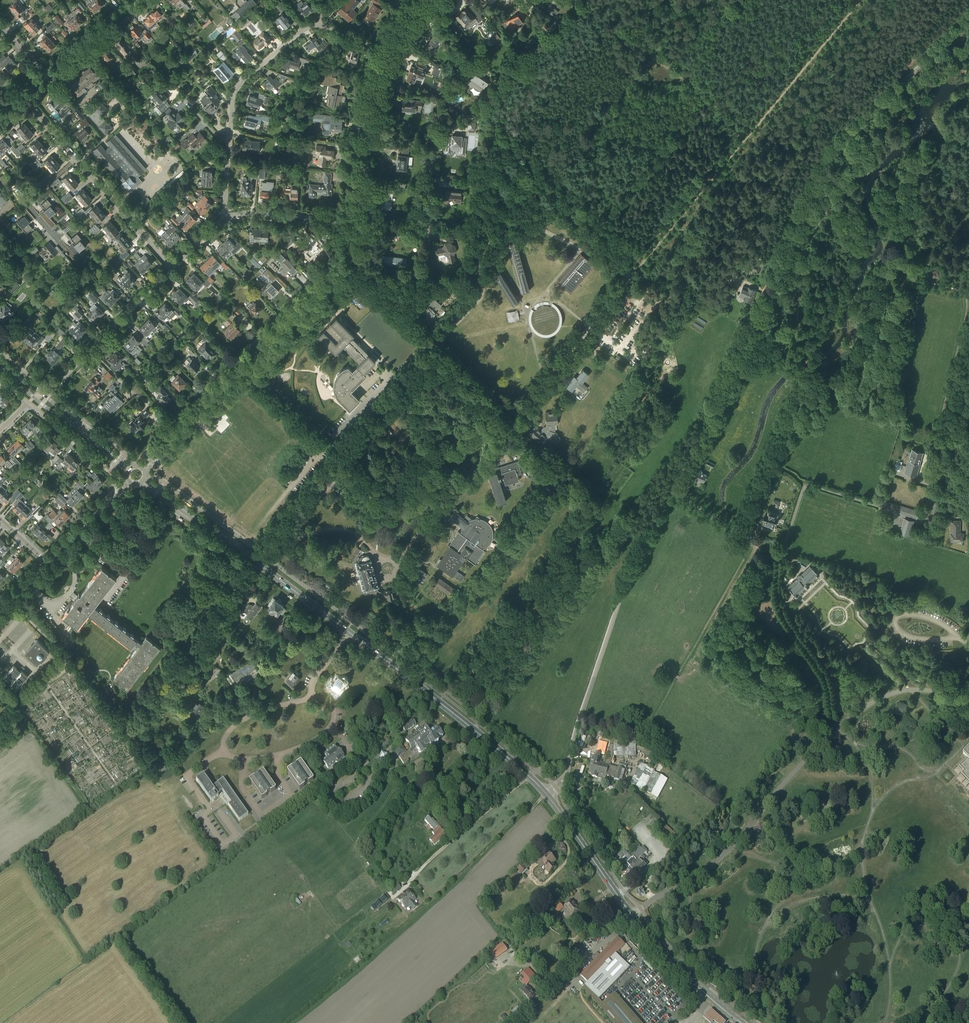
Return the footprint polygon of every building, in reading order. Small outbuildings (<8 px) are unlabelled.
[(25,0),(16,0),(13,2),(13,3),(10,6),(12,10),(11,11),(13,12),(18,8),(18,7),(21,4),(26,0),(25,0)] [(87,4),(94,12),(95,13),(97,11),(97,10),(99,8),(94,2),(92,0),(89,0),(90,1),(87,4)] [(94,2),(99,8),(101,6),(101,7),(104,5),(103,4),(104,4),(100,0),(95,0),(92,0),(94,2)] [(179,0),(167,0),(169,3),(171,1),(172,1),(175,4),(176,3),(180,8),(181,8),(185,13),(188,11),(187,10),(179,0)] [(187,10),(190,8),(185,3),(186,2),(185,0),(179,0),(187,10)] [(353,16),(351,14),(354,11),(352,9),(359,1),(358,0),(348,0),(338,11),(348,21),(353,16)] [(563,0),(549,0),(552,2),(554,3),(554,4),(555,5),(551,10),(556,14),(559,11),(555,9),(563,0)] [(83,10),(86,8),(80,1),(77,4),(83,10)] [(281,12),(285,9),(279,1),(274,5),(281,12)] [(304,4),(301,1),(295,6),(300,12),(303,10),(307,15),(315,10),(312,7),(311,8),(307,2),(304,4)] [(236,11),(241,17),(252,7),(248,2),(236,11)] [(23,6),(21,4),(18,7),(18,8),(13,12),(18,18),(25,12),(23,11),(26,8),(24,6),(23,6)] [(377,16),(381,10),(373,4),(364,18),(372,23),(375,19),(374,18),(376,15),(377,16)] [(80,13),(83,11),(79,7),(74,11),(69,15),(78,26),(83,21),(77,14),(79,12),(80,13)] [(479,22),(482,19),(472,7),(468,10),(466,8),(466,9),(465,8),(463,10),(463,11),(463,12),(460,14),(459,13),(456,16),(457,16),(456,17),(459,19),(458,20),(457,20),(460,24),(461,24),(462,23),(464,26),(468,23),(469,25),(476,19),(477,20),(479,22)] [(160,13),(157,9),(154,12),(153,11),(150,14),(157,22),(160,19),(158,18),(163,14),(161,11),(160,13)] [(529,16),(524,9),(519,12),(519,13),(518,14),(517,13),(502,24),(507,31),(522,20),(523,19),(524,19),(529,16)] [(172,20),(179,14),(177,11),(169,16),(172,20)] [(235,11),(229,15),(235,21),(240,17),(235,11)] [(292,24),(283,13),(271,22),(275,27),(280,23),(285,29),(292,24)] [(78,26),(69,15),(69,14),(66,16),(68,19),(68,18),(70,20),(67,23),(73,30),(78,26)] [(147,18),(144,21),(145,22),(144,24),(149,29),(150,28),(151,29),(157,23),(157,22),(150,14),(146,17),(147,18)] [(61,26),(63,24),(60,20),(61,19),(57,15),(53,17),(61,26)] [(173,27),(175,25),(169,16),(166,18),(173,27)] [(34,21),(31,18),(27,22),(26,21),(24,24),(29,29),(37,22),(35,20),(34,21)] [(203,29),(211,21),(209,19),(207,20),(208,21),(204,25),(203,24),(201,26),(203,29)] [(34,35),(37,33),(36,32),(40,28),(38,25),(39,24),(37,22),(29,29),(34,35)] [(48,33),(56,26),(53,23),(45,30),(48,33)] [(134,27),(133,25),(130,28),(132,29),(131,30),(132,31),(130,32),(135,37),(136,36),(137,37),(141,33),(147,40),(151,37),(146,31),(145,29),(143,31),(140,27),(138,28),(136,25),(134,27)] [(263,28),(250,39),(261,51),(273,41),(263,28)] [(432,51),(441,39),(438,37),(441,32),(437,28),(431,35),(433,36),(426,46),(432,51)] [(237,42),(242,38),(236,31),(232,35),(237,42)] [(451,41),(456,36),(452,32),(447,36),(451,41)] [(496,33),(489,40),(494,45),(501,39),(496,33)] [(43,45),(45,47),(52,40),(50,37),(49,38),(46,35),(43,38),(44,39),(39,43),(42,47),(43,45)] [(317,39),(315,37),(311,40),(312,41),(305,46),(307,49),(309,51),(315,46),(322,55),(331,47),(328,43),(326,44),(323,40),(321,42),(318,39),(317,39)] [(131,52),(130,51),(128,49),(131,47),(129,44),(129,43),(127,41),(126,42),(122,38),(117,42),(117,43),(116,44),(120,49),(121,48),(124,51),(126,53),(128,55),(131,52)] [(45,47),(49,52),(56,45),(53,43),(54,42),(52,40),(45,47)] [(252,57),(247,51),(247,50),(243,46),(232,55),(236,61),(241,57),(246,62),(252,57)] [(112,60),(111,59),(113,57),(107,50),(102,55),(99,58),(103,62),(105,60),(107,62),(109,63),(112,60)] [(187,62),(198,53),(195,50),(184,59),(187,62)] [(356,63),(359,56),(357,56),(358,53),(350,50),(347,56),(350,57),(349,60),(348,64),(354,66),(356,63)] [(10,57),(9,56),(0,63),(0,69),(1,70),(6,66),(10,71),(17,64),(13,59),(12,60),(10,57)] [(311,61),(306,59),(299,57),(297,62),(289,59),(282,65),(286,70),(290,67),(291,67),(290,68),(295,69),(295,67),(298,68),(299,65),(303,66),(302,70),(308,71),(310,66),(309,65),(310,61),(311,61)] [(478,67),(482,63),(478,58),(474,62),(478,67)] [(224,61),(213,70),(224,83),(235,73),(224,61)] [(425,66),(416,62),(414,67),(411,66),(409,72),(408,75),(407,75),(406,75),(406,77),(406,78),(407,79),(406,79),(409,80),(409,81),(410,81),(413,82),(413,81),(414,82),(415,78),(418,79),(419,76),(423,77),(424,75),(425,74),(424,74),(425,71),(423,70),(425,66)] [(134,74),(138,71),(133,65),(129,68),(134,74)] [(442,68),(435,65),(431,74),(439,77),(442,68)] [(94,71),(90,66),(87,69),(87,68),(85,70),(85,71),(83,73),(84,74),(81,76),(81,75),(78,77),(79,78),(77,80),(74,82),(71,79),(71,78),(66,82),(71,87),(72,86),(73,87),(72,88),(75,91),(74,91),(76,93),(77,93),(79,95),(83,91),(85,89),(85,90),(89,86),(90,86),(92,84),(91,84),(94,82),(93,81),(95,79),(96,79),(98,77),(98,76),(100,75),(96,70),(94,72),(94,71)] [(158,80),(162,77),(154,68),(151,70),(158,80)] [(488,87),(491,82),(484,77),(486,74),(477,68),(475,71),(472,76),(473,77),(471,80),(469,79),(466,83),(481,92),(486,85),(488,87)] [(345,89),(344,88),(344,86),(343,86),(343,84),(340,84),(341,82),(336,81),(336,78),(334,78),(335,77),(332,76),(332,72),(322,70),(320,84),(329,86),(327,93),(328,93),(328,97),(329,97),(328,103),(330,103),(329,106),(334,107),(334,105),(337,106),(337,105),(339,105),(340,101),(344,102),(346,96),(340,95),(341,92),(343,92),(344,92),(345,92),(345,91),(345,88),(345,89)] [(282,82),(288,77),(280,74),(277,76),(282,82)] [(273,79),(270,76),(267,78),(268,79),(262,85),(265,88),(267,86),(270,89),(271,88),(273,90),(281,83),(276,77),(273,79)] [(491,80),(495,85),(499,82),(495,77),(491,80)] [(106,93),(109,90),(102,82),(98,85),(106,93)] [(157,105),(156,105),(157,106),(156,106),(159,109),(161,112),(166,108),(164,105),(167,102),(165,99),(166,98),(167,98),(166,97),(163,94),(163,93),(162,92),(161,91),(158,88),(158,87),(157,88),(152,93),(151,93),(152,93),(154,96),(153,98),(152,99),(153,100),(153,101),(154,101),(156,101),(157,100),(160,103),(158,105),(157,105)] [(214,107),(219,103),(217,101),(218,100),(216,98),(218,97),(215,93),(216,92),(211,87),(207,90),(210,93),(204,97),(205,98),(202,102),(204,104),(204,105),(204,106),(205,105),(206,107),(205,108),(211,114),(216,109),(214,107)] [(267,104),(269,97),(259,93),(258,98),(249,95),(246,105),(250,106),(250,107),(251,107),(256,108),(257,106),(259,107),(260,104),(262,105),(263,102),(267,104)] [(65,103),(58,95),(54,99),(53,98),(53,99),(52,97),(50,97),(49,99),(48,100),(49,102),(56,110),(62,117),(71,110),(65,103)] [(409,100),(403,100),(402,106),(396,106),(395,112),(402,112),(402,113),(402,110),(406,111),(406,110),(411,110),(411,111),(415,112),(416,108),(421,108),(422,101),(421,101),(421,103),(416,102),(416,101),(413,100),(409,100)] [(105,107),(101,102),(101,101),(93,108),(94,108),(88,114),(96,123),(99,126),(99,127),(105,134),(109,131),(107,129),(111,126),(112,128),(113,127),(111,125),(110,126),(106,121),(106,120),(105,121),(100,115),(104,112),(102,111),(106,107),(107,109),(108,109),(106,107),(105,107)] [(82,120),(85,117),(77,108),(73,103),(69,106),(82,120)] [(176,116),(172,111),(169,108),(165,112),(167,115),(171,120),(167,123),(172,129),(176,126),(179,129),(184,125),(181,122),(184,119),(179,113),(176,116)] [(134,113),(121,125),(125,130),(126,129),(139,118),(134,113)] [(247,119),(246,119),(244,126),(254,129),(255,125),(256,126),(256,124),(256,123),(260,124),(261,120),(270,123),(271,122),(272,118),(261,115),(256,114),(255,117),(249,115),(247,119)] [(341,129),(342,119),(331,118),(331,116),(330,117),(326,116),(326,115),(313,114),(312,120),(320,121),(321,120),(325,120),(325,123),(324,122),(323,134),(329,135),(329,130),(332,130),(332,128),(341,129)] [(85,137),(90,134),(85,128),(90,124),(86,119),(80,123),(83,126),(75,133),(81,139),(84,136),(85,137)] [(20,136),(22,135),(29,129),(24,123),(17,129),(19,131),(16,134),(19,137),(20,136)] [(22,135),(20,136),(23,139),(24,138),(26,140),(33,134),(29,129),(22,135)] [(205,139),(200,133),(193,138),(191,135),(182,144),(186,149),(191,144),(195,148),(196,147),(197,148),(198,148),(200,146),(200,145),(199,144),(205,139)] [(94,150),(92,152),(97,158),(99,156),(106,164),(106,165),(115,175),(116,175),(123,182),(123,183),(121,184),(126,190),(128,188),(132,185),(133,186),(135,188),(137,186),(138,187),(143,182),(138,177),(144,171),(146,169),(116,134),(110,139),(107,142),(110,146),(111,146),(108,148),(106,150),(105,150),(101,145),(101,144),(94,150)] [(11,144),(14,141),(8,135),(6,137),(11,144)] [(461,138),(462,136),(452,135),(452,137),(447,137),(446,152),(450,152),(451,148),(460,149),(460,153),(465,154),(466,139),(461,138)] [(5,153),(11,148),(3,139),(0,141),(0,147),(3,151),(4,151),(5,153)] [(35,151),(42,145),(38,139),(31,145),(35,151)] [(260,146),(260,141),(243,140),(242,150),(257,151),(258,146),(260,146)] [(174,151),(180,146),(177,142),(171,148),(174,151)] [(40,156),(47,150),(42,145),(35,151),(40,156)] [(325,147),(326,147),(317,145),(316,153),(320,153),(318,165),(325,166),(326,157),(333,158),(334,151),(325,149),(325,147)] [(16,149),(14,146),(11,149),(17,156),(20,154),(18,152),(16,149)] [(397,169),(396,169),(397,169),(405,170),(406,170),(406,169),(407,156),(408,156),(408,148),(402,147),(402,155),(398,155),(398,156),(397,160),(398,160),(397,164),(397,169)] [(49,167),(56,161),(51,155),(42,164),(40,165),(41,167),(43,166),(46,164),(49,167)] [(29,165),(32,168),(39,161),(37,158),(29,165)] [(32,168),(34,170),(40,165),(42,164),(39,161),(32,168)] [(53,172),(61,166),(56,161),(49,167),(53,172)] [(212,167),(212,166),(203,166),(201,167),(201,170),(203,170),(202,177),(212,178),(212,175),(212,174),(212,171),(213,171),(211,171),(211,167),(212,167)] [(184,173),(182,171),(153,197),(154,199),(184,173)] [(65,186),(74,178),(70,173),(62,179),(60,181),(62,183),(61,183),(64,187),(65,186)] [(324,186),(310,185),(309,196),(315,197),(315,191),(324,191),(324,194),(331,195),(332,184),(330,184),(331,173),(325,173),(325,177),(324,177),(323,181),(324,181),(324,186)] [(45,184),(53,177),(51,175),(43,181),(45,184)] [(212,185),(212,178),(202,177),(202,181),(198,181),(198,185),(204,185),(204,184),(212,185)] [(246,180),(247,179),(247,178),(246,178),(246,177),(245,177),(244,177),(243,177),(243,178),(242,178),(242,180),(243,180),(242,184),(241,184),(241,187),(242,187),(242,191),(241,191),(241,192),(241,194),(241,195),(242,195),(242,196),(243,196),(244,196),(245,196),(245,195),(246,194),(251,195),(251,190),(252,190),(252,188),(251,188),(252,181),(246,180)] [(71,190),(79,184),(74,178),(65,186),(69,191),(71,189),(71,190)] [(290,190),(285,190),(286,187),(281,186),(281,198),(285,198),(285,194),(290,194),(290,199),(294,199),(296,200),(296,199),(297,199),(298,188),(291,187),(290,190)] [(396,193),(396,191),(396,188),(387,187),(386,199),(385,199),(385,201),(386,201),(386,202),(385,202),(382,202),(382,209),(391,210),(393,195),(395,196),(395,193),(396,193)] [(264,191),(264,188),(262,188),(261,191),(261,197),(268,198),(269,192),(264,191)] [(83,189),(76,195),(80,200),(88,194),(83,189)] [(460,203),(461,192),(445,190),(445,199),(454,200),(454,202),(460,203)] [(62,202),(71,195),(68,192),(60,199),(62,202)] [(85,206),(92,200),(88,194),(80,200),(85,206)] [(64,205),(73,197),(71,195),(62,202),(64,205)] [(206,209),(212,204),(209,202),(210,202),(209,202),(210,201),(205,195),(199,201),(206,209)] [(51,216),(58,211),(48,199),(41,205),(46,210),(44,211),(43,210),(39,214),(52,229),(57,225),(49,217),(51,215),(51,216)] [(190,203),(188,201),(186,204),(192,210),(195,207),(190,203)] [(202,214),(206,209),(199,201),(194,206),(197,209),(199,211),(199,212),(202,214)] [(35,219),(22,204),(18,207),(25,216),(23,217),(23,216),(17,222),(27,233),(33,228),(28,223),(30,221),(31,223),(35,219)] [(94,216),(101,210),(97,205),(89,211),(94,216)] [(186,211),(182,215),(191,225),(196,220),(193,217),(195,215),(187,207),(184,210),(186,211)] [(96,223),(106,216),(101,210),(94,216),(92,218),(96,223)] [(173,216),(170,219),(177,225),(179,223),(186,230),(191,225),(182,215),(180,214),(175,219),(173,216)] [(107,232),(115,226),(110,221),(101,229),(103,231),(105,229),(107,232)] [(170,228),(166,232),(170,236),(175,241),(180,236),(175,231),(177,229),(171,223),(168,226),(170,228)] [(92,231),(98,227),(96,224),(87,232),(89,234),(90,233),(92,231)] [(112,238),(119,232),(115,226),(107,232),(105,235),(108,238),(109,237),(110,239),(106,242),(109,245),(111,243),(110,241),(112,240),(111,238),(112,238)] [(260,241),(261,229),(253,229),(253,232),(252,232),(250,232),(250,241),(260,241)] [(270,237),(271,233),(268,233),(268,230),(261,229),(260,241),(260,243),(268,244),(268,237),(270,237)] [(163,234),(161,236),(161,237),(165,241),(170,246),(175,241),(170,236),(166,232),(163,234)] [(119,248),(123,253),(120,255),(124,258),(129,254),(126,251),(132,246),(120,233),(115,238),(111,242),(113,244),(117,240),(119,242),(117,244),(120,247),(119,248)] [(86,247),(76,235),(71,239),(76,244),(74,245),(73,244),(68,248),(82,263),(86,259),(79,251),(81,250),(81,251),(86,247)] [(312,236),(306,242),(310,246),(307,249),(309,251),(306,254),(310,257),(316,252),(317,252),(320,249),(319,249),(320,248),(318,246),(320,244),(314,238),(312,236)] [(529,291),(515,237),(508,238),(523,292),(529,291)] [(231,251),(236,246),(228,238),(223,243),(231,251)] [(54,248),(49,243),(43,248),(44,249),(39,253),(42,257),(47,253),(51,257),(57,252),(59,254),(62,252),(57,246),(54,248)] [(223,243),(217,249),(221,252),(219,254),(225,260),(232,253),(231,251),(223,243)] [(454,254),(456,251),(455,245),(450,243),(445,244),(443,247),(436,249),(438,256),(444,254),(447,256),(449,262),(455,261),(454,254)] [(259,258),(259,256),(259,257),(255,252),(251,256),(256,261),(259,258)] [(148,258),(143,254),(143,253),(141,256),(145,260),(143,263),(148,268),(153,263),(148,258)] [(581,253),(557,281),(570,292),(594,264),(581,253)] [(94,262),(99,257),(95,254),(90,258),(94,262)] [(256,261),(257,262),(258,262),(261,265),(267,259),(262,254),(259,256),(259,258),(256,261)] [(283,255),(281,254),(276,258),(284,266),(279,271),(283,275),(288,270),(293,275),(297,270),(291,264),(292,263),(289,261),(289,262),(283,256),(283,255)] [(215,269),(220,264),(212,255),(206,261),(215,269)] [(382,264),(402,266),(403,258),(383,255),(382,264)] [(483,258),(501,287),(513,305),(518,302),(501,274),(488,255),(483,258)] [(143,273),(148,268),(143,263),(140,260),(135,265),(143,273)] [(209,275),(215,269),(206,261),(201,267),(209,275)] [(269,299),(272,295),(273,296),(279,291),(277,289),(278,287),(279,288),(273,282),(277,278),(268,269),(264,274),(271,281),(261,291),(269,299)] [(132,284),(136,279),(128,270),(125,273),(127,275),(125,277),(132,284)] [(249,271),(243,278),(246,281),(252,274),(249,271)] [(939,276),(939,275),(938,274),(937,273),(936,272),(935,271),(934,271),(932,271),(931,271),(930,272),(929,273),(929,274),(928,276),(928,277),(928,278),(929,280),(931,281),(933,281),(935,281),(937,280),(938,279),(938,278),(939,276)] [(203,282),(194,273),(187,280),(192,286),(191,287),(195,290),(199,286),(201,288),(204,284),(207,287),(211,283),(207,279),(203,282)] [(118,277),(117,278),(117,280),(117,281),(117,282),(119,284),(122,287),(123,286),(124,286),(124,285),(127,289),(132,284),(125,277),(125,278),(123,276),(121,277),(120,277),(118,277)] [(10,295),(21,285),(18,282),(8,292),(10,295)] [(437,292),(443,286),(440,284),(434,290),(437,292)] [(734,295),(737,289),(727,286),(725,291),(734,295)] [(748,289),(743,287),(742,290),(755,296),(757,291),(749,287),(748,289)] [(106,292),(103,288),(101,289),(103,291),(101,295),(99,297),(94,292),(93,294),(98,299),(100,298),(100,299),(101,298),(106,304),(107,302),(110,305),(115,300),(106,291),(106,292)] [(181,304),(185,299),(187,297),(184,294),(179,288),(172,295),(177,301),(181,304)] [(120,296),(114,290),(111,293),(108,290),(106,291),(115,300),(120,296)] [(752,302),(755,296),(742,290),(740,295),(745,297),(744,299),(752,302)] [(255,300),(259,296),(254,291),(249,295),(255,300)] [(369,301),(361,292),(356,297),(356,296),(355,297),(355,298),(354,299),(357,302),(358,301),(359,302),(359,303),(363,307),(366,304),(368,306),(371,303),(369,301)] [(92,294),(91,293),(88,297),(94,303),(98,300),(98,299),(93,294),(92,294)] [(194,304),(198,300),(192,293),(188,297),(194,304)] [(426,315),(438,303),(434,299),(431,302),(432,302),(428,306),(423,311),(426,315)] [(12,305),(7,301),(3,306),(1,305),(0,306),(0,317),(1,317),(0,318),(0,319),(3,321),(4,320),(9,315),(10,316),(13,312),(9,308),(12,305)] [(161,307),(171,318),(175,313),(169,307),(170,306),(166,302),(165,303),(161,307)] [(255,303),(254,302),(252,304),(251,303),(247,306),(255,315),(261,309),(259,307),(256,303),(255,303)] [(99,308),(94,303),(92,305),(94,307),(91,309),(99,317),(103,312),(102,311),(102,310),(100,307),(99,308)] [(430,319),(436,313),(434,312),(441,305),(438,303),(426,315),(430,319)] [(530,317),(530,318),(530,320),(530,321),(531,322),(531,324),(532,325),(532,326),(533,327),(534,328),(535,329),(535,330),(536,331),(538,331),(539,332),(540,332),(541,333),(542,333),(544,333),(545,333),(546,333),(548,333),(549,333),(550,332),(551,332),(553,331),(554,331),(555,330),(556,329),(556,328),(557,327),(558,326),(559,325),(559,324),(559,322),(560,321),(560,320),(560,318),(560,317),(560,316),(559,315),(559,313),(559,312),(558,311),(557,310),(556,309),(556,308),(555,307),(554,306),(553,305),(551,305),(550,304),(549,304),(548,304),(546,304),(545,303),(544,304),(542,304),(541,304),(540,304),(539,305),(538,305),(536,306),(535,307),(535,308),(534,309),(533,310),(532,311),(532,312),(531,313),(531,315),(530,316),(530,317)] [(75,310),(76,312),(81,316),(84,314),(75,305),(73,308),(75,310)] [(239,316),(242,314),(237,308),(233,305),(231,307),(239,316)] [(171,318),(161,307),(159,309),(159,308),(156,311),(155,313),(161,319),(162,318),(164,320),(167,317),(169,319),(171,318)] [(94,322),(99,317),(91,309),(89,312),(90,314),(88,316),(90,318),(89,319),(93,322),(94,321),(94,322)] [(76,312),(75,310),(71,313),(73,315),(77,320),(81,316),(76,312)] [(239,330),(233,324),(234,323),(232,321),(237,316),(234,313),(224,323),(228,327),(227,328),(224,331),(231,337),(232,337),(232,338),(236,334),(235,333),(239,330)] [(27,314),(22,321),(26,325),(31,318),(27,314)] [(353,335),(336,318),(336,317),(318,335),(318,336),(335,353),(336,353),(343,346),(359,362),(356,365),(357,366),(352,370),(348,366),(348,367),(347,367),(346,367),(345,368),(344,368),(342,370),(341,370),(341,371),(339,372),(338,373),(337,375),(336,376),(336,377),(335,378),(335,379),(335,380),(334,381),(334,382),(334,383),(334,385),(334,386),(334,387),(334,388),(334,389),(335,389),(337,391),(336,392),(335,392),(336,393),(336,394),(337,395),(338,396),(338,397),(339,398),(340,399),(341,400),(350,409),(349,409),(350,409),(360,399),(359,399),(350,391),(352,388),(365,375),(366,375),(364,373),(367,369),(372,364),(375,361),(368,354),(352,338),(352,337),(354,335),(353,335)] [(152,321),(149,318),(145,323),(151,330),(155,334),(161,327),(162,328),(164,326),(163,325),(159,322),(157,324),(153,319),(152,321)] [(78,326),(73,321),(71,323),(76,328),(76,327),(82,333),(87,328),(86,328),(88,327),(85,324),(83,325),(81,322),(78,326)] [(151,330),(145,323),(140,328),(139,328),(146,335),(147,335),(148,336),(150,333),(149,332),(151,330)] [(168,331),(171,328),(166,323),(163,325),(164,326),(168,331)] [(64,333),(66,330),(59,325),(57,327),(64,333)] [(35,331),(29,327),(25,331),(25,330),(22,333),(21,333),(19,335),(27,341),(35,331)] [(82,333),(76,327),(76,328),(73,330),(72,329),(70,331),(77,338),(82,333)] [(41,343),(45,338),(42,336),(40,336),(35,331),(27,341),(35,348),(37,348),(38,346),(38,345),(37,344),(38,343),(39,343),(41,343)] [(55,335),(51,331),(49,333),(48,333),(44,338),(49,342),(55,335)] [(138,338),(135,334),(133,335),(129,340),(140,351),(142,349),(137,344),(140,342),(137,339),(138,338)] [(202,340),(205,343),(199,349),(207,358),(209,356),(211,358),(216,353),(208,345),(212,340),(207,335),(202,340)] [(592,335),(589,339),(595,344),(598,340),(592,335)] [(140,351),(129,340),(124,344),(127,347),(128,348),(130,350),(129,351),(133,354),(136,351),(138,353),(140,351)] [(60,355),(62,352),(62,351),(61,350),(60,350),(59,349),(62,346),(60,344),(53,352),(51,350),(49,352),(48,351),(44,355),(47,358),(53,363),(60,355)] [(663,344),(657,352),(662,355),(667,348),(666,347),(666,346),(663,344)] [(120,354),(117,350),(114,353),(115,354),(113,355),(119,361),(123,357),(126,360),(128,358),(122,352),(120,354)] [(121,363),(119,361),(113,355),(109,359),(109,360),(107,361),(112,365),(110,366),(115,371),(117,369),(118,370),(123,365),(121,363)] [(187,365),(186,366),(189,369),(190,367),(194,372),(195,371),(197,373),(202,368),(200,366),(199,367),(194,362),(196,360),(193,358),(191,359),(189,357),(187,359),(189,361),(187,364),(187,365)] [(176,367),(175,366),(173,367),(175,369),(174,369),(179,374),(181,372),(177,367),(176,367)] [(588,375),(583,370),(581,371),(581,372),(576,378),(574,376),(568,384),(567,384),(567,385),(566,386),(572,391),(576,386),(584,393),(588,387),(582,383),(588,375)] [(150,380),(155,375),(151,371),(146,376),(150,380)] [(186,383),(178,374),(175,377),(173,375),(172,376),(171,376),(170,377),(169,379),(180,389),(186,383)] [(89,392),(90,390),(98,380),(99,379),(95,376),(92,380),(91,380),(84,388),(89,392)] [(98,396),(102,392),(101,392),(104,389),(97,384),(100,381),(98,380),(90,390),(98,396)] [(136,394),(140,390),(136,386),(132,390),(136,394)] [(167,404),(168,402),(168,401),(170,399),(166,395),(168,394),(161,387),(157,390),(161,394),(158,396),(157,398),(163,405),(165,403),(165,404),(166,404),(167,404)] [(117,396),(113,392),(110,396),(108,398),(107,398),(103,402),(106,404),(105,405),(108,408),(120,395),(119,394),(117,396)] [(4,395),(0,401),(0,404),(1,405),(0,405),(3,407),(10,399),(4,395)] [(120,406),(123,402),(120,399),(122,396),(120,395),(108,408),(111,410),(114,412),(118,408),(117,407),(119,405),(120,406)] [(144,420),(151,413),(147,409),(136,419),(134,421),(133,420),(128,424),(131,427),(130,428),(133,431),(134,430),(135,431),(138,427),(141,429),(147,423),(144,420)] [(555,432),(554,424),(558,424),(557,411),(545,412),(546,425),(541,431),(530,422),(525,428),(525,429),(527,431),(528,430),(532,434),(531,434),(542,444),(548,437),(550,441),(557,444),(560,440),(560,439),(560,438),(559,437),(557,433),(555,432)] [(45,427),(32,417),(31,419),(26,424),(31,430),(33,431),(37,427),(42,431),(45,427)] [(26,434),(31,430),(26,424),(21,429),(26,434)] [(42,435),(41,434),(38,437),(39,438),(39,439),(42,441),(49,432),(46,430),(42,435)] [(26,448),(23,445),(18,439),(13,444),(18,449),(20,447),(24,451),(26,448)] [(53,441),(50,439),(49,439),(48,441),(45,445),(41,442),(34,451),(37,453),(42,447),(48,453),(50,450),(56,442),(54,440),(53,441)] [(32,452),(34,450),(32,448),(28,442),(25,445),(30,450),(32,452)] [(61,447),(56,443),(56,442),(50,450),(55,454),(59,450),(60,450),(61,449),(60,448),(61,447)] [(13,454),(18,449),(13,444),(8,449),(13,454)] [(923,453),(916,451),(912,450),(912,452),(908,451),(907,455),(910,456),(909,460),(908,460),(905,472),(917,476),(921,464),(920,463),(923,453)] [(72,457),(69,454),(68,453),(63,460),(60,457),(55,463),(55,462),(51,467),(54,469),(59,462),(64,466),(66,468),(68,466),(75,458),(73,456),(72,457)] [(0,456),(0,463),(2,465),(4,462),(8,466),(10,468),(15,463),(11,458),(8,460),(7,460),(2,455),(0,456)] [(80,463),(76,460),(77,459),(75,458),(68,466),(73,470),(71,473),(68,476),(71,478),(77,472),(74,470),(80,463)] [(902,465),(903,462),(897,460),(896,463),(894,469),(900,471),(902,465)] [(505,485),(519,480),(517,475),(522,474),(518,461),(491,470),(492,473),(488,474),(497,504),(506,501),(501,486),(502,487),(505,486),(505,485),(505,484),(505,485)] [(561,473),(567,467),(563,464),(558,470),(561,473)] [(704,481),(707,475),(702,472),(702,471),(697,468),(693,478),(698,481),(698,480),(702,482),(703,481),(704,481)] [(92,475),(88,471),(85,473),(93,481),(99,487),(104,482),(94,472),(92,475)] [(552,485),(559,477),(554,473),(547,481),(552,485)] [(85,485),(80,481),(78,483),(83,487),(85,485),(87,488),(89,486),(94,492),(99,487),(93,481),(90,484),(88,482),(85,485)] [(78,500),(83,495),(81,493),(83,492),(80,489),(82,487),(78,483),(74,487),(75,487),(70,492),(78,500)] [(21,492),(15,498),(18,500),(14,505),(15,506),(13,509),(18,513),(26,505),(20,499),(24,495),(21,492)] [(56,495),(59,498),(63,502),(64,503),(67,500),(59,492),(56,495)] [(73,505),(78,500),(70,492),(71,493),(68,496),(70,498),(68,500),(73,505)] [(8,500),(9,498),(4,493),(0,498),(0,500),(4,504),(7,500),(8,500)] [(932,530),(941,497),(936,496),(926,529),(932,530)] [(58,498),(58,497),(55,500),(62,507),(65,504),(63,502),(59,498),(58,498)] [(885,507),(884,508),(906,515),(917,518),(919,511),(913,510),(887,501),(885,507)] [(26,515),(28,517),(31,514),(30,513),(33,510),(26,505),(18,513),(23,518),(26,515)] [(34,515),(38,511),(42,508),(39,505),(32,513),(34,515)] [(57,513),(54,510),(49,514),(60,526),(65,520),(57,513)] [(63,512),(60,510),(57,513),(65,520),(70,516),(64,510),(63,512)] [(39,520),(43,516),(38,511),(34,515),(39,520)] [(469,523),(454,511),(450,517),(465,530),(464,531),(463,530),(461,532),(462,533),(461,534),(458,531),(457,532),(458,532),(449,545),(448,545),(450,547),(441,560),(441,559),(436,565),(437,565),(452,576),(453,576),(461,581),(464,576),(456,571),(456,570),(465,557),(475,565),(475,564),(484,551),(485,551),(482,549),(485,545),(487,546),(491,540),(489,539),(492,535),(488,532),(491,529),(487,526),(489,524),(477,516),(473,521),(472,520),(469,523)] [(773,513),(774,512),(771,511),(771,512),(769,512),(769,511),(768,515),(765,514),(764,519),(764,520),(763,524),(774,527),(775,523),(776,523),(777,518),(777,517),(778,514),(777,514),(773,513)] [(909,535),(913,521),(905,519),(901,532),(909,535)] [(960,536),(961,520),(952,520),(952,536),(951,536),(951,541),(963,541),(963,536),(960,536)] [(45,527),(41,524),(39,526),(38,524),(33,530),(38,535),(43,529),(45,527)] [(48,534),(43,529),(38,535),(43,540),(46,537),(49,540),(53,537),(48,533),(48,534)] [(0,547),(0,554),(1,556),(5,552),(10,547),(5,542),(0,547)] [(15,560),(12,556),(13,555),(11,552),(7,556),(13,562),(18,567),(23,562),(18,557),(15,560)] [(370,559),(370,558),(368,556),(366,555),(358,558),(358,559),(359,563),(357,563),(356,563),(356,564),(358,569),(358,570),(362,583),(361,583),(362,584),(363,589),(363,590),(363,589),(364,593),(376,590),(381,593),(383,597),(387,596),(388,600),(394,598),(391,590),(387,591),(387,590),(383,591),(378,588),(377,586),(378,585),(376,579),(377,579),(376,579),(375,575),(374,575),(371,566),(372,566),(373,566),(373,565),(372,565),(371,560),(371,559),(370,559)] [(13,572),(18,567),(13,562),(8,567),(13,572)] [(797,578),(788,587),(795,595),(794,595),(796,597),(799,595),(798,594),(806,587),(808,587),(809,586),(809,584),(817,576),(817,577),(820,574),(818,572),(818,573),(812,567),(810,565),(808,567),(800,575),(799,575),(797,576),(797,578)] [(63,615),(64,616),(62,619),(67,623),(69,620),(71,622),(69,625),(75,630),(77,627),(78,627),(77,626),(89,612),(92,615),(92,616),(131,647),(132,648),(133,646),(137,649),(113,678),(113,679),(119,684),(120,683),(121,684),(121,685),(127,690),(128,690),(127,690),(161,648),(155,643),(154,643),(152,642),(153,641),(146,636),(146,637),(142,643),(133,636),(134,635),(131,633),(130,634),(125,630),(126,629),(123,626),(123,628),(118,624),(118,622),(116,620),(115,621),(110,617),(111,616),(108,614),(107,615),(102,611),(103,610),(100,608),(99,609),(94,605),(116,577),(116,578),(117,577),(110,572),(110,573),(108,571),(109,571),(102,566),(63,615)] [(422,571),(419,568),(418,568),(412,577),(412,578),(412,577),(418,582),(425,573),(423,571),(423,570),(422,571)] [(449,594),(453,588),(437,577),(433,582),(449,594)] [(267,605),(269,606),(267,609),(269,611),(269,612),(270,612),(271,613),(272,614),(273,613),(275,615),(278,612),(281,614),(283,614),(286,610),(286,609),(282,606),(283,605),(283,604),(283,605),(280,603),(282,601),(279,598),(277,600),(275,599),(274,599),(273,598),(267,605)] [(261,606),(256,602),(253,606),(252,605),(249,604),(244,610),(245,613),(247,614),(247,615),(244,619),(244,622),(246,623),(249,622),(252,618),(261,606)] [(68,651),(72,647),(51,620),(47,623),(68,651)] [(42,661),(51,652),(37,640),(25,653),(37,664),(41,661),(42,661)] [(206,660),(198,665),(201,671),(210,665),(206,660)] [(225,676),(235,691),(238,688),(241,686),(260,673),(253,663),(251,660),(231,673),(229,670),(226,672),(227,674),(225,676)] [(20,672),(16,669),(17,669),(13,665),(3,676),(7,680),(7,679),(11,682),(9,684),(15,690),(28,676),(21,671),(20,672)] [(294,687),(298,681),(300,678),(293,673),(286,681),(294,687)] [(341,677),(336,673),(333,678),(331,677),(330,679),(331,680),(328,684),(331,686),(329,689),(336,694),(338,691),(338,692),(341,687),(343,685),(345,687),(348,683),(346,681),(347,680),(346,678),(344,676),(342,676),(341,677)] [(199,704),(195,701),(185,715),(190,718),(195,711),(201,714),(206,707),(199,703),(199,704)] [(405,732),(416,725),(413,720),(402,726),(405,732)] [(431,733),(425,725),(417,730),(416,731),(415,731),(415,732),(412,733),(412,734),(411,735),(411,734),(410,735),(404,739),(411,749),(399,757),(404,764),(408,761),(407,759),(418,752),(421,757),(427,753),(424,749),(430,746),(430,747),(431,748),(438,743),(438,742),(437,741),(442,738),(443,737),(437,729),(436,729),(434,731),(433,731),(434,731),(431,733)] [(384,748),(390,742),(389,741),(387,738),(386,737),(379,742),(381,744),(379,746),(381,749),(383,747),(384,748)] [(592,760),(591,763),(600,766),(601,763),(599,762),(600,757),(602,758),(603,755),(604,755),(607,745),(608,741),(602,739),(601,744),(599,751),(597,750),(597,754),(596,753),(596,757),(593,756),(592,760)] [(614,745),(610,745),(608,757),(611,758),(613,751),(614,751),(614,756),(636,756),(636,741),(614,742),(614,745)] [(338,749),(335,745),(324,754),(327,758),(323,761),(328,768),(336,762),(339,765),(346,759),(343,756),(344,756),(338,749)] [(653,758),(655,753),(639,745),(636,750),(653,758)] [(963,751),(965,752),(963,754),(967,758),(959,766),(964,771),(961,774),(968,781),(968,745),(963,751)] [(378,751),(375,759),(379,760),(379,758),(385,760),(387,754),(382,752),(378,751)] [(362,760),(360,757),(359,758),(359,757),(355,760),(363,771),(367,769),(365,766),(369,763),(366,759),(362,762),(361,761),(362,760)] [(590,770),(589,773),(591,774),(591,775),(592,775),(592,777),(597,778),(598,775),(601,776),(606,777),(606,776),(614,778),(614,780),(623,783),(625,775),(627,771),(615,767),(610,766),(612,760),(610,760),(610,758),(607,757),(605,764),(601,763),(600,766),(591,763),(590,770)] [(301,762),(300,762),(296,765),(296,766),(295,767),(294,767),(293,767),(293,768),(292,769),(292,768),(291,768),(287,771),(287,772),(291,778),(295,783),(295,784),(299,789),(299,790),(300,790),(304,787),(304,786),(308,783),(308,784),(309,783),(313,780),(313,779),(309,774),(305,768),(301,762)] [(658,799),(668,780),(654,772),(655,770),(641,763),(630,784),(654,797),(657,798),(658,799)] [(263,772),(263,771),(262,772),(258,775),(258,776),(257,777),(257,776),(256,776),(255,777),(255,778),(256,778),(255,779),(254,778),(253,778),(249,781),(249,782),(253,787),(253,788),(257,793),(257,794),(261,799),(262,799),(266,796),(267,796),(266,795),(270,792),(270,793),(271,793),(275,790),(276,790),(275,789),(272,784),(271,784),(271,783),(267,778),(267,777),(263,772)] [(213,789),(203,775),(196,780),(211,801),(218,796),(217,794),(222,791),(231,803),(228,805),(239,821),(248,815),(223,779),(217,784),(218,785),(213,789)] [(431,821),(428,818),(425,821),(433,830),(431,832),(434,836),(429,840),(434,846),(445,836),(432,821),(431,820),(431,821)] [(662,823),(656,818),(648,827),(654,832),(659,826),(662,823)] [(676,845),(681,840),(679,837),(664,823),(663,824),(658,828),(676,845)] [(633,857),(627,863),(632,869),(634,872),(635,874),(636,873),(637,874),(642,869),(643,869),(646,866),(646,865),(648,863),(644,859),(645,858),(642,855),(647,850),(643,846),(641,848),(640,847),(631,855),(633,857)] [(551,856),(553,854),(550,851),(546,855),(537,863),(542,868),(541,869),(543,872),(546,870),(549,874),(557,867),(554,864),(556,861),(551,856)] [(516,874),(515,873),(508,880),(513,886),(521,878),(519,877),(522,873),(523,875),(528,870),(527,869),(530,866),(525,862),(518,869),(519,871),(516,874)] [(401,888),(397,884),(390,890),(394,894),(396,892),(395,892),(398,889),(399,890),(401,888)] [(643,890),(642,888),(636,889),(637,891),(636,892),(637,897),(638,896),(639,897),(641,897),(641,896),(642,896),(645,896),(645,893),(644,893),(644,890),(643,890)] [(416,899),(408,890),(404,893),(402,894),(414,909),(417,906),(413,901),(416,899)] [(388,900),(389,898),(385,894),(384,895),(374,904),(377,908),(388,900)] [(414,909),(402,894),(402,895),(397,899),(405,908),(409,905),(410,904),(412,906),(410,908),(412,911),(414,909)] [(297,906),(301,904),(296,897),(293,900),(297,906)] [(572,901),(565,906),(573,916),(574,916),(575,917),(580,913),(579,911),(580,910),(572,901)] [(557,914),(564,908),(561,904),(554,910),(557,914)] [(553,911),(548,916),(551,920),(556,915),(553,911)] [(541,922),(534,928),(537,931),(544,926),(541,922)] [(597,958),(584,971),(580,975),(588,983),(584,986),(599,1000),(630,967),(618,955),(616,954),(619,951),(625,945),(617,937),(599,956),(598,954),(595,957),(597,958)] [(502,943),(490,952),(495,960),(508,951),(502,943)] [(528,967),(521,974),(522,976),(524,978),(525,979),(522,982),(526,986),(527,985),(530,983),(529,982),(536,976),(528,967)] [(531,1001),(537,996),(529,987),(523,992),(531,1001)] [(615,994),(600,1008),(613,1022),(640,1022),(615,994)] [(711,1009),(703,1018),(709,1022),(712,1022),(714,1021),(716,1022),(727,1022),(726,1022),(711,1009)]
